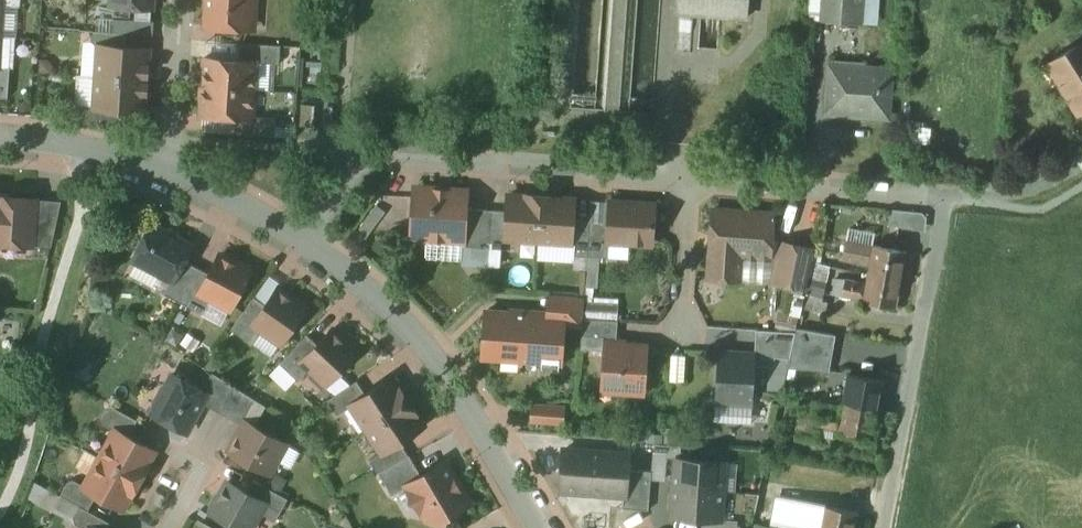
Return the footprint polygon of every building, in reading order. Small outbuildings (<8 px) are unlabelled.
[(112,6),(152,9),(153,0),(113,0),(112,6)] [(207,27),(250,30),(251,7),(257,8),(257,0),(208,0),(207,27)] [(677,14),(747,20),(748,0),(678,0),(677,14)] [(821,22),(861,25),(863,0),(822,0),(821,22)] [(1049,64),(1079,113),(1081,111),(1081,43),(1049,64)] [(280,46),(241,44),(240,61),(256,62),(256,63),(279,65),(280,46)] [(149,50),(99,47),(97,78),(148,81),(149,72),(147,72),(149,50)] [(240,61),(205,59),(203,80),(202,80),(201,87),(254,90),(256,63),(256,62),(240,61)] [(864,69),(864,76),(831,74),(831,67),(830,66),(826,114),(888,119),(891,71),(864,69)] [(8,99),(10,68),(0,68),(0,99),(8,99)] [(148,81),(97,78),(95,107),(95,108),(121,110),(144,112),(146,89),(148,89),(148,81)] [(254,90),(201,87),(201,94),(202,95),(201,115),(236,118),(253,119),(253,117),(254,90)] [(315,106),(302,105),(300,126),(314,127),(315,106)] [(121,110),(95,108),(95,107),(82,106),(81,122),(120,125),(121,110)] [(253,119),(236,118),(235,135),(275,137),(276,119),(253,117),(253,119)] [(454,191),(428,189),(427,193),(414,193),(412,235),(429,236),(429,240),(446,241),(447,237),(463,238),(464,238),(466,209),(467,196),(454,195),(454,191)] [(533,198),(508,196),(507,212),(506,238),(515,238),(519,242),(538,243),(541,197),(533,196),(533,198)] [(0,197),(0,244),(33,246),(33,244),(36,202),(36,200),(0,197)] [(574,201),(550,199),(550,198),(541,197),(538,243),(558,245),(562,241),(572,242),(573,221),(574,201)] [(61,203),(36,202),(33,244),(52,245),(61,203)] [(610,203),(591,202),(589,222),(587,257),(608,259),(610,240),(608,240),(610,203)] [(654,206),(610,203),(608,240),(610,240),(626,241),(625,244),(652,245),(654,206)] [(490,211),(466,209),(464,238),(463,238),(462,249),(488,251),(488,244),(490,211)] [(773,215),(713,210),(708,279),(739,281),(741,257),(770,259),(771,243),(773,215)] [(891,210),(890,227),(926,229),(927,212),(891,210)] [(507,212),(490,211),(488,244),(501,245),(502,241),(506,238),(507,212)] [(589,222),(573,221),(572,242),(575,246),(574,257),(587,257),(589,222)] [(178,236),(168,230),(166,233),(152,225),(133,260),(172,281),(173,281),(184,261),(192,246),(177,239),(178,236)] [(814,250),(782,243),(781,244),(771,243),(770,259),(741,257),(739,281),(773,282),(806,290),(814,250)] [(873,248),(846,243),(845,248),(843,247),(840,259),(870,265),(873,248)] [(906,252),(873,247),(873,248),(870,265),(868,274),(901,280),(906,252)] [(232,262),(220,256),(210,275),(200,294),(210,299),(217,302),(219,298),(232,305),(250,271),(249,268),(235,260),(232,261),(232,262)] [(184,261),(173,281),(172,281),(165,295),(179,302),(197,268),(184,261)] [(832,268),(813,264),(809,280),(826,284),(828,275),(830,276),(832,268)] [(197,268),(179,302),(202,315),(210,299),(200,294),(210,275),(197,268)] [(901,280),(868,274),(866,284),(863,301),(863,303),(896,309),(901,280)] [(826,284),(809,280),(806,296),(823,299),(827,284),(826,284)] [(866,284),(845,280),(835,281),(834,286),(836,286),(835,291),(836,292),(836,296),(863,301),(866,284)] [(289,297),(278,289),(269,302),(269,301),(268,302),(269,302),(266,306),(254,324),(263,331),(269,335),(271,331),(284,340),(306,309),(306,305),(292,296),(289,296),(289,297)] [(584,298),(571,297),(569,326),(582,327),(583,320),(584,298)] [(254,298),(232,330),(253,345),(263,331),(254,324),(266,306),(254,298)] [(547,314),(512,312),(512,314),(486,312),(483,358),(561,364),(564,318),(546,317),(547,314)] [(618,322),(583,320),(582,327),(581,351),(606,352),(607,340),(617,341),(618,322)] [(332,330),(321,341),(320,342),(321,342),(318,345),(302,361),(311,369),(316,374),(319,371),(330,382),(357,354),(357,350),(345,339),(341,339),(332,330)] [(796,334),(756,331),(755,355),(753,355),(753,367),(775,368),(776,358),(790,359),(796,334)] [(307,336),(280,364),(299,382),(311,369),(302,361),(318,345),(307,336)] [(617,341),(607,340),(606,352),(604,381),(614,382),(613,392),(643,394),(646,348),(627,346),(623,341),(617,341)] [(753,355),(720,353),(717,403),(750,405),(751,393),(755,389),(755,378),(752,375),(753,367),(753,355)] [(849,378),(822,372),(821,378),(827,379),(825,391),(846,395),(849,378)] [(234,387),(213,373),(203,392),(208,394),(203,404),(220,413),(234,387)] [(806,377),(792,374),(788,393),(802,396),(806,377)] [(203,392),(173,375),(165,390),(162,388),(154,402),(157,404),(152,414),(187,433),(203,404),(208,394),(203,392)] [(882,383),(849,376),(849,378),(846,395),(844,405),(877,411),(882,383)] [(366,395),(351,405),(351,407),(367,430),(408,402),(392,378),(366,395)] [(357,382),(327,401),(337,416),(351,407),(351,405),(366,395),(357,382)] [(266,407),(234,387),(220,413),(243,426),(246,422),(255,427),(266,407)] [(408,402),(367,430),(382,453),(383,454),(400,443),(424,427),(408,402)] [(137,421),(109,405),(101,419),(103,425),(118,433),(119,432),(129,437),(137,421)] [(877,411),(844,405),(842,414),(839,431),(839,433),(872,439),(877,411)] [(564,409),(533,406),(532,422),(563,424),(564,409)] [(842,414),(821,410),(819,422),(813,421),(812,426),(839,431),(842,414)] [(268,429),(262,431),(255,427),(246,422),(243,426),(229,452),(270,474),(286,444),(278,440),(276,434),(268,429)] [(129,437),(119,432),(118,433),(114,441),(109,442),(99,459),(139,481),(154,452),(129,437)] [(400,443),(383,454),(382,453),(369,461),(378,474),(379,474),(409,456),(400,443)] [(668,447),(655,446),(652,478),(665,479),(668,447)] [(629,456),(564,451),(562,480),(578,482),(577,493),(624,496),(626,496),(628,470),(629,456)] [(409,456),(379,474),(392,496),(408,487),(407,486),(422,477),(409,456)] [(139,481),(99,459),(90,476),(92,481),(88,488),(87,490),(97,495),(123,510),(139,481)] [(724,464),(676,460),(674,489),(724,492),(725,478),(723,477),(724,464)] [(469,504),(445,464),(422,477),(407,486),(408,487),(428,522),(444,526),(446,518),(469,504)] [(652,472),(628,470),(626,496),(624,496),(623,509),(649,511),(652,472)] [(88,488),(74,481),(68,483),(61,496),(62,497),(80,507),(88,511),(97,495),(87,490),(88,488)] [(288,500),(253,481),(246,493),(281,512),(288,500)] [(228,483),(221,495),(218,496),(210,509),(211,513),(239,527),(247,527),(252,518),(256,520),(260,513),(275,522),(281,512),(246,493),(228,483)] [(724,492),(674,489),(672,517),(720,521),(721,507),(723,507),(724,492)] [(80,507),(62,497),(56,507),(74,517),(80,507)] [(797,503),(794,519),(777,515),(775,527),(779,527),(821,527),(824,508),(797,503)] [(80,507),(74,517),(73,519),(75,525),(81,527),(108,527),(111,524),(88,511),(80,507)] [(825,507),(824,508),(821,527),(855,527),(858,513),(825,507)]
